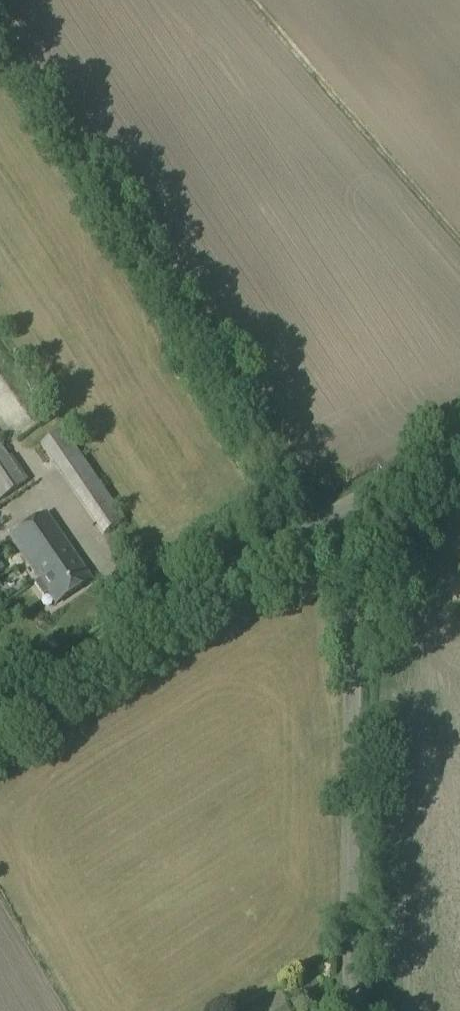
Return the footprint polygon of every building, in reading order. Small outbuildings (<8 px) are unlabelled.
[(125,521),(64,431),(41,446),(103,536),(107,533),(123,521),(125,521)] [(27,484),(0,446),(0,503),(27,484)] [(91,581),(47,517),(11,541),(39,582),(34,585),(43,599),(48,595),(55,605),(91,581)] [(267,1010),(269,1010),(279,1006),(270,989),(258,995),(267,1010)]
